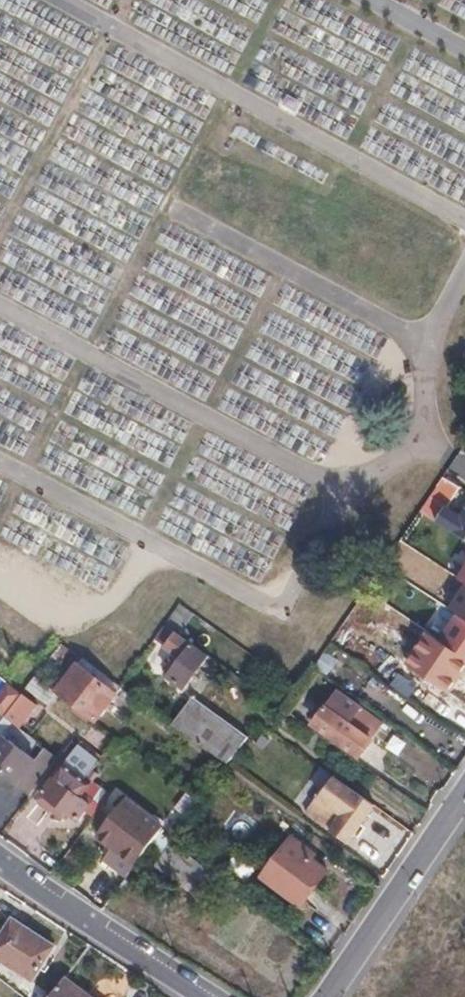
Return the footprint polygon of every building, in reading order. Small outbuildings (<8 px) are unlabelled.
[(421,512),(464,537),(464,514),(448,504),(461,487),(445,477),(421,512)] [(452,609),(459,614),(464,618),(464,589),(452,609)] [(459,614),(441,640),(464,657),(464,618),(459,614)] [(209,656),(179,634),(170,647),(184,657),(171,676),(186,687),(209,656)] [(445,688),(464,670),(464,669),(455,658),(434,676),(445,688)] [(60,695),(98,723),(119,695),(81,667),(60,695)] [(399,674),(393,687),(413,697),(419,684),(399,674)] [(28,691),(50,702),(56,691),(33,680),(28,691)] [(327,707),(371,739),(373,740),(386,720),(341,688),(327,707)] [(195,697),(174,724),(230,764),(252,737),(195,697)] [(371,739),(327,707),(315,724),(360,756),(371,739)] [(0,739),(0,770),(17,784),(36,760),(3,735),(0,739)] [(36,760),(17,784),(31,795),(50,771),(36,760)] [(46,795),(43,800),(54,808),(58,804),(81,821),(88,812),(97,799),(86,791),(92,784),(66,765),(44,793),(46,795)] [(350,843),(376,806),(335,777),(309,814),(350,843)] [(92,784),(86,791),(97,799),(88,812),(96,818),(113,794),(94,781),(92,784)] [(119,811),(103,833),(116,843),(113,846),(124,854),(148,822),(133,810),(128,817),(119,811)] [(296,838),(264,877),(301,906),(329,869),(315,858),(317,854),(296,838)] [(0,939),(0,959),(33,980),(55,946),(13,919),(0,939)] [(66,976),(50,996),(92,996),(66,976)]
